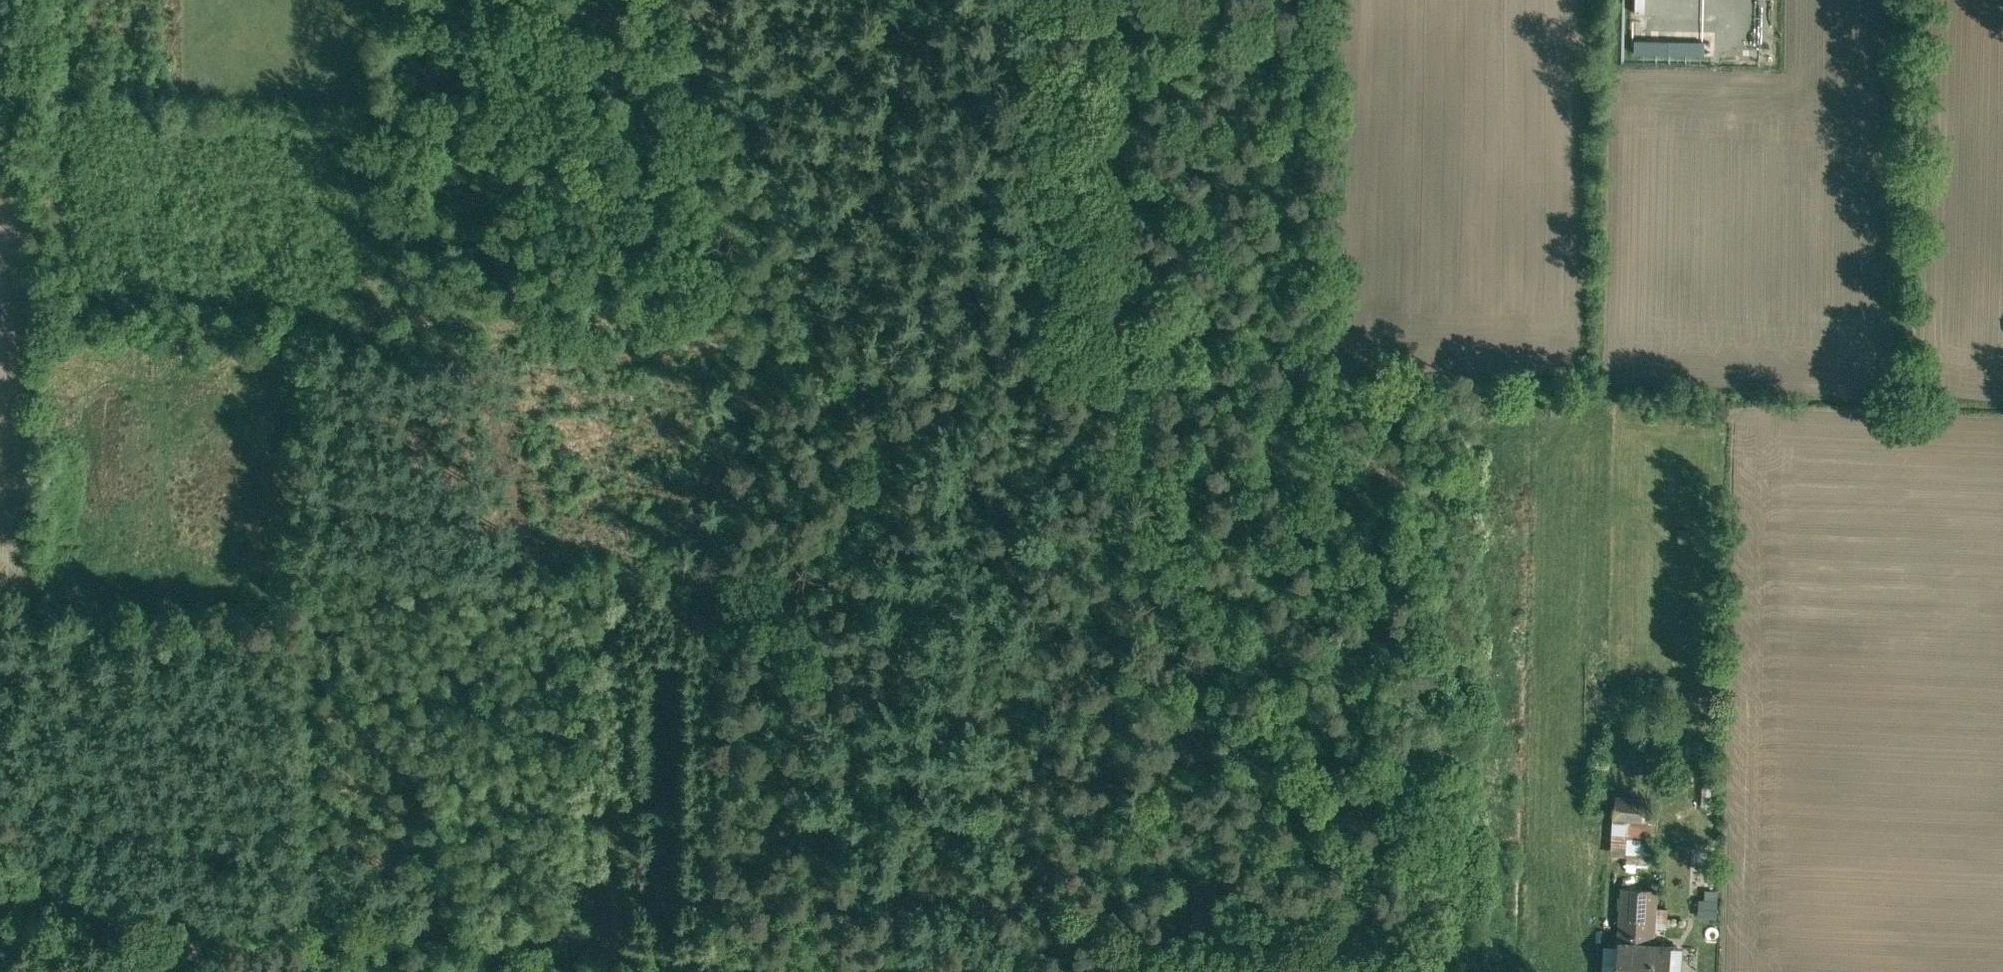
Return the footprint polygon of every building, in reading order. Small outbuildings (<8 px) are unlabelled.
[(1639,822),(1640,807),(1610,806),(1609,854),(1625,855),(1624,864),(1649,864),(1650,822),(1639,822)] [(1623,888),(1619,943),(1653,945),(1656,890),(1623,888)] [(1717,917),(1717,896),(1698,896),(1698,917),(1717,917)] [(1618,971),(1677,971),(1678,946),(1653,945),(1619,943),(1618,971)]
